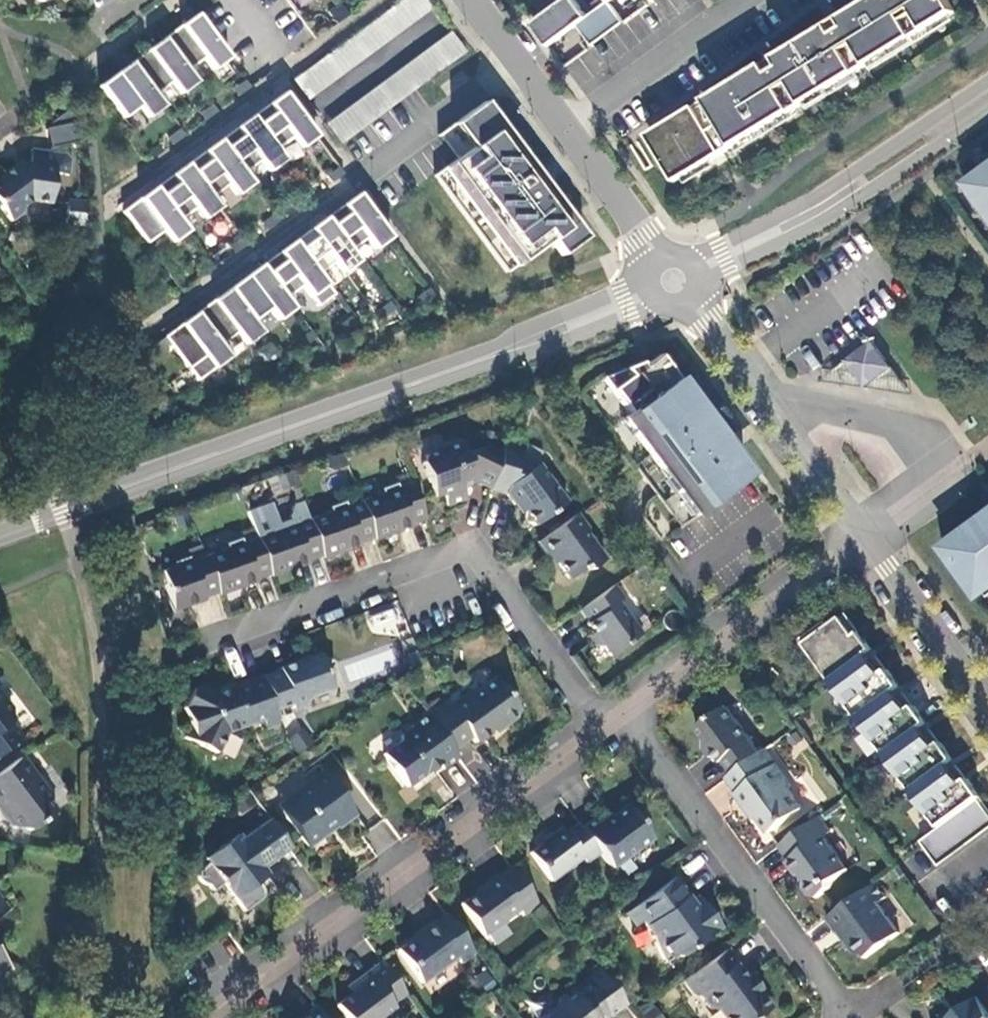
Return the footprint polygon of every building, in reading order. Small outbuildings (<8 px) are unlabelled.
[(292,80),(307,102),(433,9),(426,0),(401,0),(292,80)] [(533,25),(550,48),(578,27),(589,19),(599,11),(610,4),(608,0),(601,0),(593,6),(597,11),(588,18),(575,0),(568,0),(533,25)] [(949,0),(908,0),(914,10),(903,17),(893,0),(872,0),(840,19),(856,45),(846,52),(830,26),(776,59),(792,84),(781,91),(765,65),(706,101),(722,127),(711,133),(696,108),(657,131),(685,178),(957,13),(949,0)] [(908,0),(893,0),(903,17),(914,10),(908,0)] [(589,19),(578,27),(593,47),(614,32),(625,24),(610,4),(599,11),(589,19)] [(348,15),(343,9),(331,18),(336,24),(348,15)] [(191,28),(200,21),(196,14),(186,22),(191,28)] [(840,19),(830,26),(846,52),(856,45),(840,19)] [(191,28),(186,22),(163,39),(167,45),(186,70),(203,58),(211,70),(228,58),(200,21),(191,28)] [(464,52),(449,31),(399,68),(414,89),(464,52)] [(163,39),(153,46),(158,52),(167,45),(163,39)] [(186,70),(167,45),(158,52),(153,46),(130,62),(135,69),(154,95),(170,82),(179,94),(195,82),(186,70)] [(776,59),(765,65),(781,91),(792,84),(776,59)] [(135,69),(130,62),(120,70),(125,76),(135,69)] [(399,101),(414,89),(399,68),(383,80),(399,101)] [(154,95),(135,69),(125,76),(120,70),(98,86),(121,118),(137,106),(146,118),(162,106),(154,95)] [(399,101),(383,80),(323,124),(339,145),(399,101)] [(249,88),(244,81),(233,90),(237,96),(249,88)] [(278,107),(288,100),(283,93),(273,100),(278,107)] [(315,137),(288,100),(278,107),(273,100),(251,117),(256,123),(275,149),(291,138),(299,149),(315,137)] [(696,108),(711,133),(722,127),(706,101),(696,108)] [(571,224),(548,193),(538,200),(525,183),(521,186),(517,179),(530,169),(482,103),(458,121),(475,145),(455,160),(433,176),(504,273),(546,242),(571,224)] [(52,150),(68,152),(69,142),(85,139),(76,104),(51,121),(54,125),(48,127),(52,150)] [(216,112),(212,105),(200,114),(204,120),(216,112)] [(246,130),(256,123),(251,117),(241,124),(246,130)] [(455,160),(475,145),(458,121),(438,136),(455,160)] [(275,149),(256,123),(246,130),(241,124),(219,140),(223,147),(243,173),(259,161),(267,173),(283,161),(275,149)] [(184,136),(179,129),(167,138),(172,144),(184,136)] [(649,136),(677,183),(685,178),(657,131),(649,136)] [(214,154),(223,147),(219,140),(209,147),(214,154)] [(243,173),(223,147),(214,154),(209,147),(186,164),(191,170),(211,197),(227,185),(235,196),(251,184),(243,173)] [(32,199),(52,201),(56,171),(70,173),(73,158),(69,152),(68,152),(52,150),(33,148),(31,162),(22,161),(0,177),(0,179),(4,184),(0,187),(0,202),(1,203),(12,220),(23,212),(25,205),(32,199)] [(181,178),(191,170),(186,164),(177,171),(181,178)] [(965,183),(974,195),(980,191),(987,202),(987,166),(965,183)] [(343,174),(338,168),(326,176),(330,183),(343,174)] [(530,169),(517,179),(521,186),(525,183),(538,200),(548,193),(530,169)] [(211,197),(191,170),(181,178),(177,171),(154,188),(159,194),(178,220),(194,209),(202,220),(219,208),(211,197)] [(149,201),(159,194),(154,188),(145,195),(149,201)] [(310,198),(305,191),(294,200),(298,207),(310,198)] [(987,215),(987,202),(980,191),(974,195),(987,215)] [(178,220),(159,194),(149,201),(145,195),(121,212),(145,244),(161,232),(170,243),(187,232),(178,220)] [(352,208),(362,201),(357,194),(348,201),(352,208)] [(68,217),(89,220),(91,198),(69,195),(68,217)] [(390,238),(362,201),(352,208),(348,201),(325,218),(330,224),(349,251),(365,239),(373,250),(390,238)] [(278,221),(273,215),(261,224),(266,230),(278,221)] [(320,231),(330,224),(325,218),(315,225),(320,231)] [(349,251),(330,224),(320,231),(315,225),(293,241),(297,248),(317,274),(333,263),(341,274),(357,262),(349,251)] [(581,239),(571,224),(546,242),(557,257),(581,239)] [(246,245),(241,239),(229,247),(234,254),(246,245)] [(288,255),(297,248),(293,241),(283,249),(288,255)] [(317,274),(297,248),(288,255),(283,249),(261,265),(265,272),(285,298),(301,286),(309,297),(325,285),(317,274)] [(213,269),(209,262),(197,271),(202,277),(213,269)] [(256,279),(265,272),(261,265),(251,272),(256,279)] [(251,272),(228,289),(233,296),(251,321),(268,309),(277,321),(293,309),(285,298),(265,272),(256,279),(251,272)] [(228,289),(218,296),(223,303),(233,296),(228,289)] [(427,289),(415,298),(420,305),(432,296),(427,289)] [(218,296),(195,313),(200,320),(219,345),(235,333),(244,345),(260,333),(251,321),(233,296),(223,303),(218,296)] [(388,304),(376,312),(381,319),(392,310),(388,304)] [(195,313),(185,320),(190,327),(200,320),(195,313)] [(349,318),(337,326),(341,333),(353,324),(349,318)] [(190,327),(185,320),(150,346),(155,352),(167,343),(186,369),(202,357),(211,369),(227,357),(219,345),(200,320),(190,327)] [(309,332),(297,340),(302,347),(314,338),(309,332)] [(872,342),(846,362),(856,376),(868,366),(878,379),(892,369),(872,342)] [(269,345),(257,354),(262,361),(274,352),(269,345)] [(641,364),(603,379),(630,415),(624,420),(695,518),(744,482),(726,457),(729,455),(722,444),(723,443),(660,356),(644,368),(641,364)] [(878,379),(868,366),(856,376),(846,362),(820,381),(911,394),(892,369),(878,379)] [(425,456),(421,464),(434,498),(443,495),(447,506),(466,500),(462,488),(476,483),(490,490),(504,444),(487,447),(466,455),(462,443),(425,456)] [(520,449),(504,444),(490,490),(506,494),(514,506),(517,503),(523,512),(521,523),(533,526),(534,527),(560,507),(562,497),(538,465),(537,465),(517,459),(520,449)] [(296,485),(291,472),(275,478),(280,491),(296,485)] [(280,491),(275,478),(264,482),(275,492),(280,491)] [(383,494),(361,502),(374,538),(375,540),(412,527),(411,525),(425,520),(412,484),(398,489),(397,485),(381,490),(383,494)] [(331,513),(309,520),(321,556),(322,559),(360,546),(359,543),(374,538),(361,502),(346,507),(344,503),(329,508),(331,513)] [(588,531),(576,515),(537,544),(549,559),(552,556),(569,580),(584,570),(591,571),(605,560),(587,537),(588,531)] [(987,589),(987,521),(987,522),(984,518),(973,526),(972,523),(948,541),(950,543),(942,548),(965,580),(973,574),(985,591),(987,589)] [(279,531),(257,539),(269,575),(270,577),(308,564),(307,561),(321,556),(309,520),(294,526),(293,521),(278,527),(279,531)] [(227,549),(205,557),(218,593),(219,595),(256,582),(255,580),(269,575),(257,539),(243,544),(241,540),(226,545),(227,549)] [(175,567),(162,572),(173,612),(204,600),(203,598),(218,593),(205,557),(191,562),(189,558),(174,563),(175,567)] [(654,574),(646,563),(635,571),(643,583),(654,574)] [(624,599),(614,586),(580,611),(589,623),(587,625),(593,633),(595,636),(594,646),(603,647),(610,657),(622,648),(640,635),(618,603),(624,599)] [(397,608),(367,615),(371,634),(402,627),(397,608)] [(849,615),(844,619),(861,642),(866,638),(849,615)] [(828,623),(803,640),(834,682),(871,656),(876,652),(866,638),(861,642),(844,619),(831,628),(828,623)] [(876,652),(871,656),(885,675),(890,671),(876,652)] [(273,674),(262,678),(274,711),(276,710),(291,705),(293,709),(306,704),(309,698),(332,689),(327,676),(334,663),(320,656),(320,654),(278,669),(279,672),(273,674)] [(885,675),(871,656),(834,682),(861,719),(898,693),(903,689),(890,671),(885,675)] [(198,688),(191,690),(182,710),(189,728),(184,739),(216,754),(226,734),(263,720),(266,730),(279,725),(274,711),(262,678),(214,695),(198,688)] [(518,712),(494,679),(475,693),(469,692),(448,707),(441,705),(427,716),(453,752),(470,739),(474,744),(500,725),(506,726),(516,719),(517,713),(518,712)] [(903,689),(898,693),(912,711),(917,707),(903,689)] [(912,711),(898,693),(861,719),(887,755),(925,729),(930,725),(917,707),(912,711)] [(0,695),(0,755),(21,739),(10,724),(11,710),(0,695)] [(762,755),(728,709),(710,722),(698,731),(706,742),(704,752),(714,753),(716,756),(722,764),(724,763),(734,776),(762,755)] [(453,752),(427,716),(411,728),(412,729),(400,738),(399,744),(382,756),(406,789),(424,776),(424,772),(437,763),(438,765),(442,771),(459,759),(453,752)] [(944,744),(930,725),(925,729),(938,748),(944,744)] [(938,748),(925,729),(887,755),(914,791),(951,766),(957,762),(944,744),(938,748)] [(297,730),(288,742),(302,753),(311,741),(297,730)] [(714,753),(704,752),(710,760),(716,756),(714,753)] [(793,788),(766,752),(762,755),(734,776),(728,780),(739,795),(737,796),(749,813),(753,810),(771,835),(776,832),(804,811),(792,794),(793,788)] [(0,774),(0,810),(1,810),(8,819),(6,820),(12,829),(30,831),(55,813),(43,797),(48,793),(22,757),(0,774)] [(965,784),(970,780),(957,762),(951,766),(965,784)] [(437,763),(424,772),(424,776),(438,765),(437,763)] [(304,776),(309,783),(324,772),(319,765),(304,776)] [(914,791),(942,829),(923,843),(941,868),(987,834),(987,811),(981,801),(984,799),(970,780),(965,784),(951,766),(914,791)] [(309,783),(277,807),(307,847),(323,836),(324,829),(333,823),(336,827),(354,813),(324,772),(309,783)] [(596,819),(582,829),(600,854),(611,870),(652,841),(627,806),(600,826),(596,819)] [(832,834),(821,818),(809,827),(781,848),(791,862),(789,864),(799,878),(801,876),(807,884),(806,890),(813,899),(819,900),(832,890),(833,884),(850,872),(826,839),(832,834)] [(222,883),(225,888),(243,912),(260,899),(262,897),(262,895),(262,894),(263,893),(262,891),(262,890),(258,882),(255,877),(264,871),(262,869),(289,849),(269,820),(241,840),(238,835),(219,848),(220,851),(207,863),(204,859),(199,871),(198,872),(197,874),(197,877),(198,879),(199,881),(201,883),(203,884),(205,885),(211,891),(222,883)] [(324,829),(323,836),(336,827),(333,823),(324,829)] [(548,841),(530,854),(551,883),(583,859),(586,864),(600,854),(582,829),(579,825),(566,834),(562,829),(547,840),(548,841)] [(219,848),(204,859),(207,863),(220,851),(219,848)] [(482,889),(459,905),(482,937),(518,911),(522,917),(538,906),(510,868),(496,879),(494,877),(481,887),(482,889)] [(264,871),(255,877),(258,882),(267,876),(264,871)] [(692,902),(675,878),(633,909),(642,923),(652,936),(651,937),(653,941),(653,942),(654,945),(659,956),(661,958),(662,961),(664,965),(675,957),(681,958),(721,929),(707,910),(701,914),(692,902)] [(887,899),(876,885),(828,920),(838,934),(845,930),(853,942),(852,949),(858,957),(865,958),(866,960),(901,935),(879,905),(887,899)] [(698,897),(692,902),(701,914),(707,910),(698,897)] [(11,912),(0,898),(0,919),(11,912)] [(642,923),(633,909),(625,916),(634,928),(642,923)] [(474,955),(446,915),(434,924),(432,922),(418,932),(420,934),(396,951),(421,984),(456,958),(461,964),(474,955)] [(726,950),(689,978),(683,982),(693,997),(701,998),(710,1010),(717,1011),(722,1017),(758,1017),(771,1009),(760,993),(761,991),(750,975),(745,979),(735,966),(737,965),(726,950)] [(10,968),(0,955),(0,975),(10,968)] [(382,963),(354,983),(359,990),(351,996),(336,1007),(344,1017),(381,1017),(394,1009),(391,1006),(405,996),(382,963)] [(599,970),(558,1000),(557,1008),(543,1017),(608,1017),(625,1005),(599,970)] [(354,983),(346,989),(351,996),(359,990),(354,983)] [(978,999),(956,1015),(958,1017),(987,1017),(987,1012),(978,999)] [(634,1011),(639,1017),(664,1017),(651,1000),(634,1011)] [(315,1007),(301,1017),(323,1017),(315,1007)]
